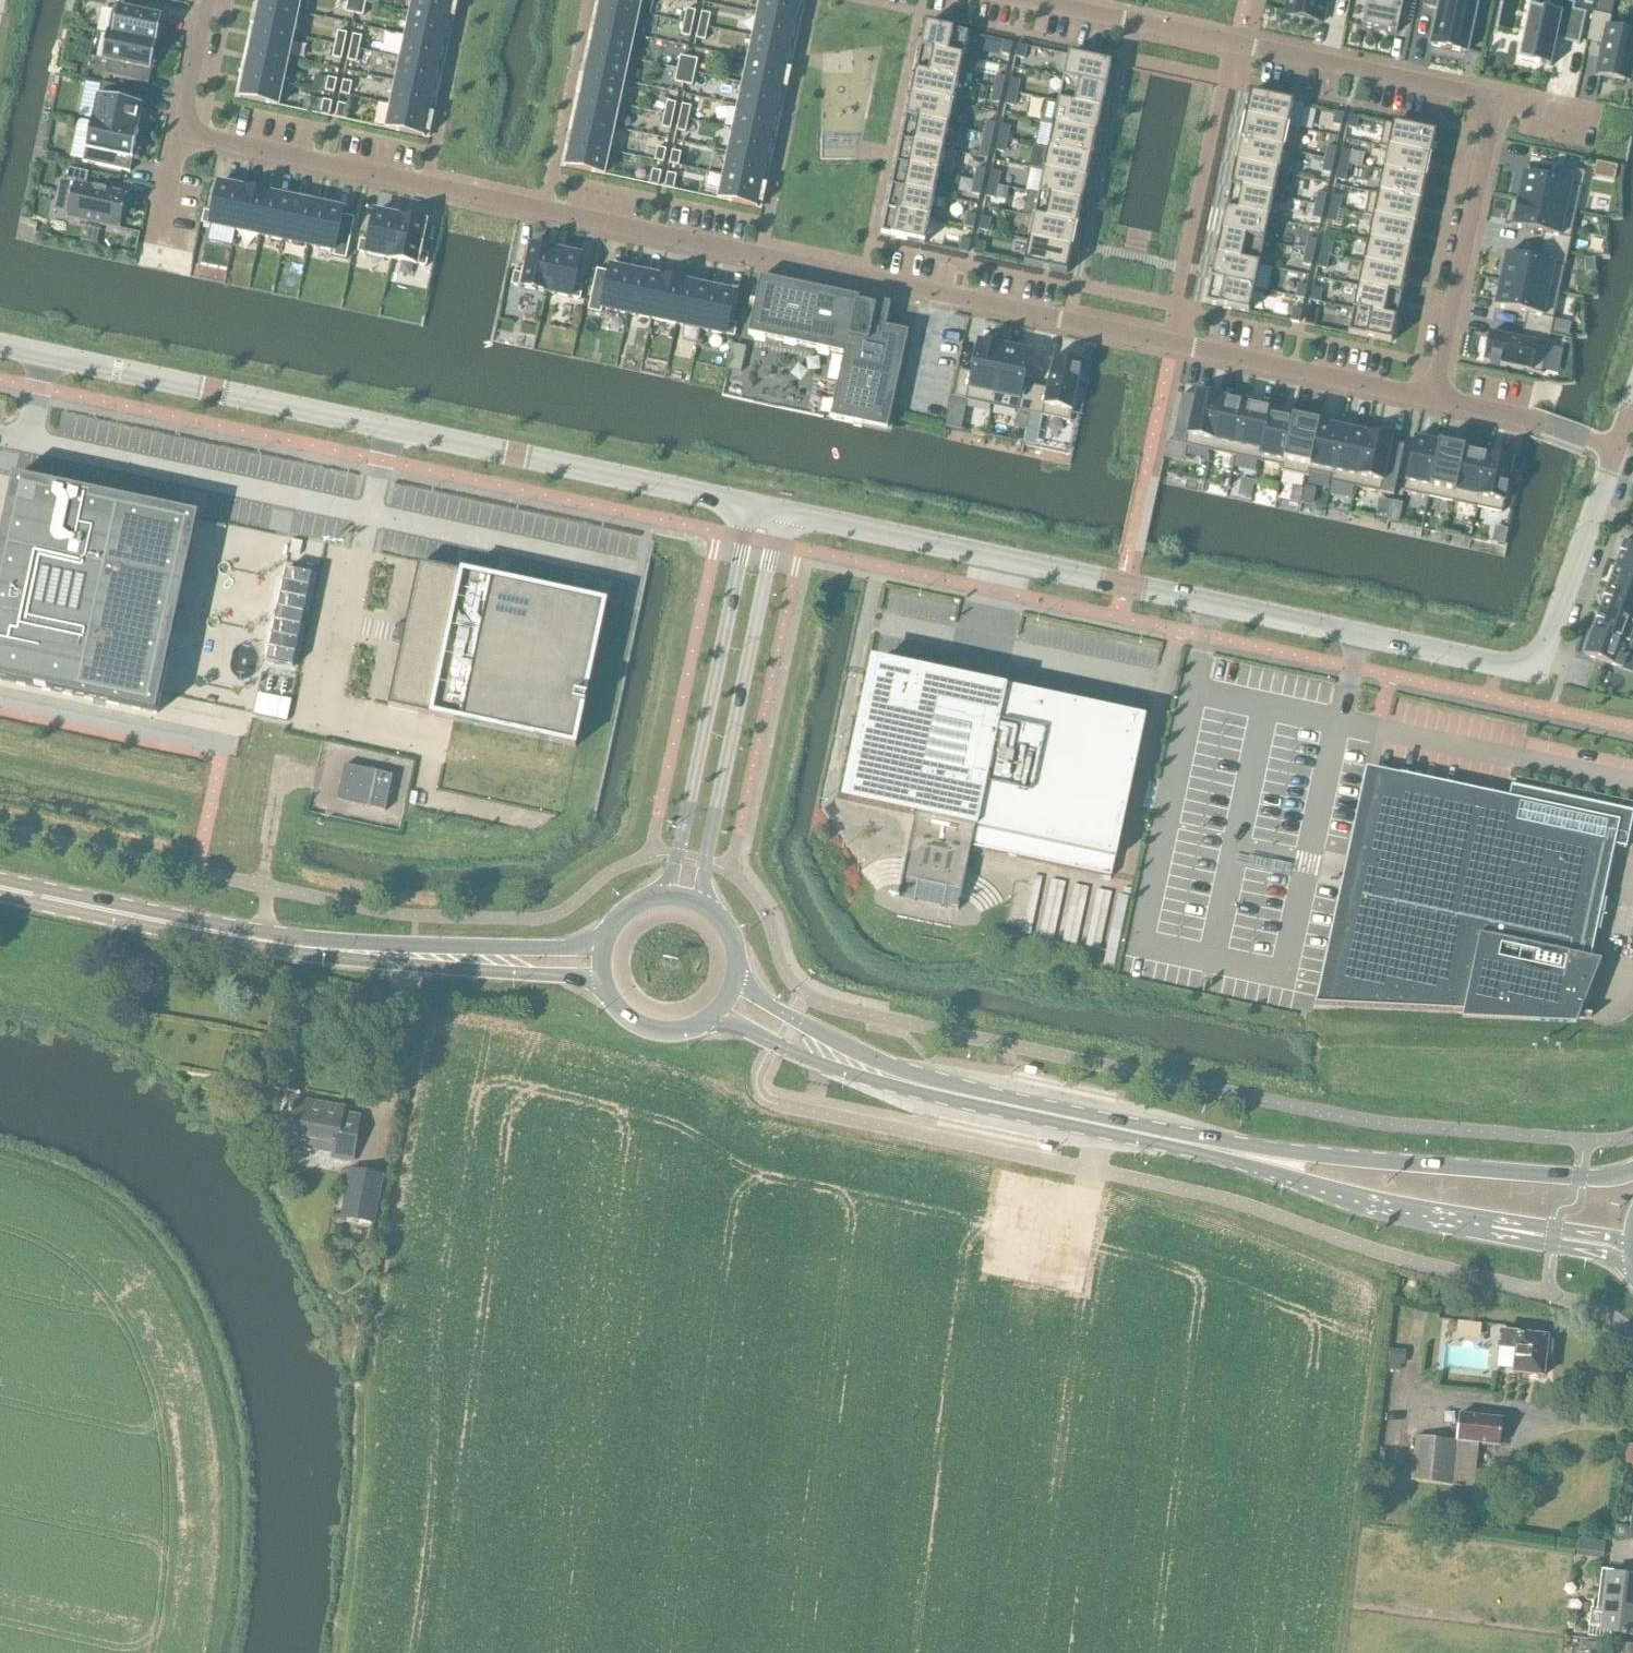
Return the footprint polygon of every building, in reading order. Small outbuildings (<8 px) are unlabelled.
[(107,34),(157,45),(163,18),(133,12),(136,0),(120,0),(118,9),(113,8),(107,34)] [(259,5),(298,13),(301,0),(260,0),(259,5)] [(345,13),(354,15),(357,2),(348,0),(345,13)] [(411,13),(449,21),(454,0),(414,0),(411,13)] [(600,4),(639,13),(641,0),(601,0),(600,4)] [(758,15),(797,23),(802,0),(761,0),(758,15)] [(1285,15),(1322,23),(1327,0),(1288,0),(1285,15)] [(1362,27),(1396,34),(1404,0),(1367,0),(1362,27)] [(1422,6),(1439,10),(1431,46),(1465,54),(1477,0),(1424,0),(1422,6)] [(1518,60),(1539,65),(1539,64),(1549,66),(1549,67),(1551,67),(1556,41),(1579,46),(1585,14),(1573,11),(1574,4),(1554,0),(1550,0),(1548,11),(1529,7),(1520,51),(1518,60)] [(357,2),(354,15),(363,17),(366,4),(357,2)] [(600,4),(595,28),(634,36),(639,13),(600,4)] [(259,5),(254,28),(293,36),(298,13),(259,5)] [(686,10),(683,23),(684,23),(692,25),(695,12),(686,10)] [(411,13),(406,36),(445,44),(449,21),(411,13)] [(701,13),(698,26),(699,26),(707,28),(710,15),(707,14),(702,13),(701,13)] [(1587,41),(1600,44),(1594,79),(1631,86),(1632,74),(1632,35),(1608,30),(1611,17),(1610,17),(1594,14),(1592,14),(1587,41)] [(758,15),(753,38),(792,46),(797,23),(758,15)] [(683,23),(680,36),(681,36),(689,38),(692,25),(684,23),(683,23)] [(698,26),(695,39),(696,39),(704,41),(707,28),(699,26),(698,26)] [(926,26),(921,49),(965,58),(970,35),(947,30),(941,29),(926,26)] [(254,28),(249,51),(288,59),(293,36),(254,28)] [(595,28),(590,51),(629,59),(634,36),(595,28)] [(337,33),(334,46),(343,47),(346,35),(337,33)] [(107,34),(102,61),(107,62),(104,75),(149,84),(157,45),(107,34)] [(353,36),(350,48),(359,50),(362,37),(353,36)] [(406,36),(401,59),(440,67),(445,44),(406,36)] [(753,38),(748,61),(787,69),(792,46),(753,38)] [(1003,42),(1000,54),(1009,56),(1012,44),(1003,42)] [(334,46),(332,58),(340,60),(343,47),(334,46)] [(1019,46),(1016,58),(1024,59),(1027,47),(1019,46)] [(350,48),(347,61),(356,63),(359,50),(350,48)] [(917,70),(916,72),(960,82),(960,79),(965,58),(921,49),(917,70)] [(249,51),(245,74),(283,82),(288,59),(249,51)] [(590,51),(585,75),(624,83),(629,59),(590,51)] [(1067,56),(1062,79),(1106,89),(1111,65),(1106,64),(1098,62),(1067,56)] [(679,57),(676,70),(685,72),(688,59),(679,57)] [(401,59),(396,82),(435,91),(440,67),(401,59)] [(688,59),(685,72),(694,74),(697,61),(688,59)] [(748,61),(743,84),(782,93),(787,69),(748,61)] [(676,70),(673,83),(682,85),(685,72),(676,70)] [(685,72),(682,85),(692,87),(694,74),(685,72)] [(916,72),(911,95),(955,104),(960,82),(916,72)] [(245,74),(240,98),(278,106),(283,82),(245,74)] [(585,75),(580,98),(619,106),(624,83),(585,75)] [(314,76),(312,89),(325,92),(328,79),(314,76)] [(996,76),(994,89),(1002,91),(1005,78),(996,76)] [(328,79),(325,92),(334,94),(336,81),(328,79)] [(1011,79),(1009,92),(1017,94),(1020,81),(1011,79)] [(1062,79),(1057,102),(1101,111),(1106,89),(1062,79)] [(343,82),(340,95),(349,97),(352,84),(343,82)] [(396,82),(391,105),(430,114),(435,91),(396,82)] [(101,83),(93,122),(137,131),(143,106),(113,99),(116,87),(101,83)] [(743,84),(738,107),(777,115),(782,93),(743,84)] [(994,89),(991,101),(999,103),(1002,91),(994,89)] [(1009,92),(1006,104),(1014,106),(1017,94),(1009,92)] [(911,95),(906,119),(950,128),(955,104),(911,95)] [(1250,95),(1245,118),(1288,127),(1293,104),(1277,101),(1271,99),(1250,95)] [(580,98),(575,121),(614,129),(619,106),(580,98)] [(323,101),(320,114),(329,116),(332,103),(323,101)] [(666,102),(663,115),(664,115),(673,117),(676,104),(667,102),(666,102)] [(1057,102),(1053,125),(1096,134),(1101,111),(1057,102)] [(338,104),(336,117),(344,119),(347,106),(338,104)] [(391,105),(386,129),(425,138),(430,114),(391,105)] [(681,108),(679,118),(688,120),(691,107),(682,105),(681,105),(681,108)] [(738,107),(733,130),(772,138),(777,115),(738,107)] [(1334,113),(1332,124),(1341,126),(1343,115),(1334,113)] [(663,115),(661,128),(670,130),(673,117),(664,115),(663,115)] [(1350,116),(1348,127),(1356,129),(1358,118),(1350,116)] [(679,118),(676,131),(677,132),(685,133),(688,120),(679,118)] [(1245,118),(1240,142),(1283,151),(1288,127),(1245,118)] [(905,123),(901,143),(914,146),(945,152),(949,132),(950,128),(906,119),(905,123)] [(83,160),(83,162),(130,172),(132,160),(138,131),(137,131),(93,122),(91,121),(85,150),(83,160)] [(575,121),(570,144),(609,152),(614,129),(575,121)] [(985,122),(983,135),(992,137),(995,124),(985,122)] [(1382,123),(1377,146),(1388,148),(1432,158),(1437,135),(1416,130),(1410,129),(1382,123)] [(1002,125),(999,138),(1007,140),(1010,127),(1002,125)] [(1053,125),(1048,148),(1092,157),(1096,134),(1053,125)] [(733,130),(728,153),(768,161),(772,138),(733,130)] [(983,135),(978,157),(987,159),(992,137),(983,135)] [(999,138),(996,151),(1004,152),(1007,140),(999,138)] [(1240,142),(1235,165),(1279,174),(1288,176),(1293,153),(1283,151),(1240,142)] [(901,143),(896,166),(910,168),(940,175),(951,177),(956,154),(945,152),(914,146),(901,143)] [(570,144),(565,167),(604,176),(609,152),(570,144)] [(1327,147),(1324,159),(1333,161),(1336,149),(1327,147)] [(657,148),(654,161),(656,162),(663,163),(666,150),(657,148)] [(1048,148),(1043,171),(1087,181),(1092,157),(1048,148)] [(1388,148),(1383,172),(1427,181),(1432,158),(1388,148)] [(1343,150),(1340,163),(1348,164),(1351,152),(1343,150)] [(672,151),(669,164),(670,165),(678,167),(678,166),(681,155),(681,153),(672,152),(672,151)] [(728,153),(723,176),(763,184),(768,161),(728,153)] [(46,154),(44,163),(55,165),(57,156),(46,154)] [(1324,159),(1322,171),(1331,173),(1333,161),(1324,159)] [(1338,176),(1337,180),(1344,182),(1345,177),(1348,164),(1340,163),(1338,176)] [(1235,165),(1230,188),(1274,197),(1279,174),(1235,165)] [(896,166),(892,188),(935,197),(940,175),(910,168),(896,166)] [(1523,176),(1518,201),(1576,214),(1585,173),(1557,167),(1554,182),(1523,176)] [(976,168),(974,181),(982,183),(985,170),(976,168)] [(69,170),(67,182),(75,184),(67,219),(120,230),(127,195),(86,186),(88,174),(69,170)] [(652,171),(649,184),(652,184),(658,186),(659,183),(661,173),(652,171)] [(992,171),(989,184),(998,186),(1000,173),(992,171)] [(1043,171),(1038,195),(1082,204),(1087,181),(1043,171)] [(1383,172),(1378,195),(1422,204),(1427,181),(1383,172)] [(667,174),(664,187),(665,187),(666,188),(673,189),(675,179),(676,176),(667,174)] [(723,176),(718,200),(758,207),(763,184),(723,176)] [(974,181),(971,193),(980,195),(982,183),(974,181)] [(989,184),(986,197),(995,199),(998,186),(989,184)] [(212,213),(209,225),(235,231),(244,191),(218,185),(217,185),(212,213)] [(891,189),(887,211),(930,221),(935,199),(935,197),(892,188),(891,189)] [(1230,188),(1226,210),(1269,219),(1274,197),(1230,188)] [(244,191),(235,231),(260,236),(268,196),(244,191)] [(1028,193),(1024,216),(1033,218),(1033,219),(1076,228),(1081,205),(1082,204),(1038,195),(1028,193)] [(1315,205),(1314,206),(1324,208),(1324,207),(1326,195),(1317,193),(1315,205)] [(1368,193),(1364,216),(1373,218),(1417,227),(1422,204),(1378,195),(1368,193)] [(268,196),(260,236),(284,241),(292,201),(268,196)] [(1331,209),(1330,209),(1338,211),(1338,210),(1341,198),(1333,196),(1331,209)] [(292,201),(284,241),(308,246),(317,206),(292,201)] [(1518,201),(1513,227),(1544,233),(1571,239),(1576,214),(1518,201)] [(317,206),(308,246),(334,251),(335,246),(337,236),(340,225),(342,215),(343,211),(317,206)] [(1314,206),(1312,218),(1321,220),(1324,208),(1314,206)] [(1330,209),(1328,221),(1336,223),(1338,211),(1330,209)] [(1226,210),(1221,234),(1264,244),(1269,219),(1226,210)] [(204,211),(202,224),(209,225),(212,213),(204,211)] [(886,214),(882,236),(889,237),(896,239),(925,245),(930,223),(930,221),(887,211),(886,214)] [(368,241),(366,255),(391,261),(400,218),(374,213),(368,241)] [(967,214),(964,227),(973,229),(975,216),(967,214)] [(342,215),(340,225),(352,228),(354,218),(342,215)] [(982,217),(979,231),(988,232),(991,219),(982,217)] [(400,218),(391,261),(416,266),(419,253),(425,223),(400,218)] [(1373,218),(1368,241),(1412,250),(1417,227),(1373,218)] [(1033,219),(1028,242),(1072,251),(1076,228),(1033,219)] [(340,225),(337,236),(350,238),(352,228),(340,225)] [(1506,256),(1501,282),(1559,294),(1571,239),(1544,233),(1538,263),(1506,256)] [(1221,234),(1216,256),(1259,265),(1264,244),(1221,234)] [(337,236),(335,246),(348,249),(350,238),(337,236)] [(961,238),(958,250),(968,252),(970,240),(961,238)] [(1308,239),(1305,251),(1314,253),(1317,240),(1308,239)] [(360,241),(358,252),(364,254),(366,242),(360,241)] [(1368,241),(1363,265),(1407,274),(1412,250),(1368,241)] [(977,242),(974,254),(983,256),(985,243),(977,242)] [(1028,242),(1023,266),(1043,270),(1049,271),(1067,275),(1072,251),(1028,242)] [(1324,242),(1321,255),(1328,257),(1331,244),(1324,242)] [(522,274),(519,287),(546,293),(555,250),(528,244),(522,274)] [(334,251),(333,256),(346,259),(348,249),(335,246),(334,251)] [(555,250),(546,293),(573,299),(575,287),(582,256),(555,250)] [(1305,251),(1302,264),(1311,266),(1314,253),(1305,251)] [(421,254),(419,265),(426,267),(428,255),(421,254)] [(1321,255),(1318,268),(1326,269),(1328,257),(1321,255)] [(1216,256),(1211,280),(1254,290),(1259,265),(1216,256)] [(1363,265),(1359,287),(1402,296),(1407,274),(1363,265)] [(602,303),(601,308),(627,314),(636,271),(614,266),(611,266),(605,293),(603,297),(602,303)] [(595,279),(595,280),(607,282),(607,281),(609,273),(608,273),(597,270),(595,279)] [(636,271),(627,314),(652,319),(661,276),(636,271)] [(515,274),(512,285),(519,286),(521,275),(515,274)] [(661,276),(652,319),(676,324),(685,281),(661,276)] [(761,278),(748,335),(844,355),(830,419),(887,432),(909,333),(885,328),(890,305),(879,303),(761,278)] [(593,287),(592,290),(605,293),(605,289),(607,282),(595,280),(593,287)] [(1211,280),(1206,304),(1224,308),(1230,310),(1249,314),(1254,290),(1211,280)] [(685,281),(676,324),(700,329),(709,287),(685,281)] [(1501,282),(1495,307),(1527,314),(1553,320),(1559,294),(1501,282)] [(1298,284),(1295,297),(1304,299),(1307,287),(1298,284)] [(575,287),(573,297),(580,299),(582,288),(575,287)] [(709,287),(700,329),(726,335),(729,322),(735,292),(709,287)] [(1359,287),(1354,310),(1397,319),(1402,296),(1359,287)] [(1314,288),(1311,301),(1319,303),(1322,290),(1314,288)] [(591,298),(590,300),(602,303),(603,297),(605,293),(592,290),(591,295),(591,298)] [(590,303),(588,311),(600,313),(601,310),(601,308),(602,303),(590,300),(590,303)] [(1309,308),(1306,326),(1313,327),(1317,310),(1309,308)] [(1293,309),(1290,321),(1299,323),(1302,311),(1293,309)] [(1354,310),(1348,335),(1368,339),(1373,340),(1392,344),(1397,319),(1354,310)] [(1489,334),(1483,362),(1541,375),(1553,320),(1527,314),(1521,341),(1489,334)] [(730,323),(727,336),(734,337),(737,325),(730,323)] [(959,371),(954,398),(965,400),(992,406),(994,395),(1004,346),(978,341),(971,374),(959,371)] [(728,370),(741,373),(746,348),(733,345),(728,370)] [(994,395),(992,406),(1017,411),(1030,414),(1035,388),(1023,385),(1030,352),(1004,346),(994,395)] [(1035,388),(1030,414),(1041,416),(1069,422),(1071,413),(1082,364),(1054,358),(1047,391),(1035,388)] [(1187,439),(1185,446),(1210,452),(1211,450),(1219,398),(1197,393),(1196,398),(1194,406),(1191,419),(1190,423),(1189,431),(1187,437),(1187,439)] [(1182,395),(1181,403),(1193,406),(1195,398),(1194,397),(1182,395)] [(1219,398),(1211,450),(1233,455),(1244,402),(1219,397),(1219,398)] [(1244,402),(1233,455),(1258,460),(1269,408),(1244,402)] [(1181,403),(1179,411),(1191,414),(1193,406),(1181,403)] [(1269,408),(1258,460),(1282,465),(1283,465),(1288,441),(1294,413),(1270,408),(1269,408)] [(1179,411),(1177,419),(1178,419),(1189,422),(1191,414),(1179,411)] [(1283,465),(1281,472),(1306,477),(1308,471),(1319,419),(1294,413),(1288,441),(1283,465)] [(1177,419),(1175,427),(1176,427),(1188,430),(1189,422),(1178,419),(1177,419)] [(1319,419),(1308,471),(1333,476),(1344,424),(1319,419)] [(1333,476),(1331,482),(1356,488),(1369,429),(1344,424),(1333,476)] [(1175,427),(1174,435),(1186,438),(1188,430),(1176,427),(1175,427)] [(1369,429),(1356,488),(1381,493),(1382,485),(1384,477),(1386,469),(1388,461),(1389,453),(1391,445),(1393,435),(1369,429)] [(1174,435),(1172,443),(1184,446),(1184,444),(1186,438),(1174,435)] [(1415,437),(1403,492),(1428,497),(1430,488),(1440,443),(1416,438),(1415,437)] [(1428,497),(1428,498),(1452,503),(1455,493),(1464,448),(1440,443),(1430,488),(1428,497)] [(1391,445),(1389,453),(1401,455),(1402,456),(1403,447),(1392,445),(1391,445)] [(1455,493),(1452,503),(1477,508),(1479,498),(1489,453),(1464,448),(1455,493)] [(1389,453),(1388,461),(1399,463),(1400,464),(1402,456),(1401,455),(1389,453)] [(1479,498),(1477,508),(1501,513),(1503,503),(1513,458),(1489,453),(1479,498)] [(1388,461),(1386,469),(1397,471),(1398,472),(1400,464),(1399,463),(1388,461)] [(1386,469),(1384,477),(1396,480),(1398,472),(1397,471),(1386,469)] [(1384,477),(1382,485),(1394,488),(1396,480),(1384,477)] [(156,716),(161,693),(199,518),(14,478),(0,544),(0,682),(156,716)] [(1241,478),(1237,495),(1250,498),(1254,481),(1241,478)] [(1381,493),(1393,496),(1394,488),(1382,485),(1381,493)] [(304,540),(293,538),(290,552),(301,555),(304,540)] [(1624,543),(1615,567),(1632,573),(1632,546),(1624,543)] [(286,563),(261,671),(296,679),(319,570),(286,563)] [(389,705),(388,708),(452,721),(575,747),(606,604),(419,564),(405,627),(403,626),(401,635),(399,644),(402,644),(389,703),(389,705)] [(1615,567),(1608,588),(1632,597),(1632,573),(1615,567)] [(601,578),(597,594),(607,596),(611,580),(601,578)] [(1608,588),(1600,610),(1632,622),(1632,597),(1608,588)] [(1592,632),(1632,646),(1632,622),(1600,610),(1592,632)] [(1592,632),(1584,656),(1632,673),(1632,669),(1632,646),(1592,632)] [(878,661),(848,802),(915,816),(905,859),(900,884),(897,897),(958,910),(960,898),(966,872),(971,848),(1112,878),(1145,718),(878,661)] [(258,693),(253,714),(286,721),(291,700),(258,693)] [(345,766),(337,802),(385,812),(393,776),(345,766)] [(1508,799),(1400,775),(1398,784),(1377,780),(1362,851),(1356,850),(1346,898),(1352,899),(1329,1002),(1314,1001),(1314,1004),(1463,1012),(1579,1017),(1591,1018),(1591,1015),(1580,1014),(1578,1014),(1589,960),(1614,847),(1626,849),(1627,843),(1632,817),(1632,812),(1511,786),(1508,799)] [(351,1164),(360,1118),(342,1114),(343,1109),(293,1100),(284,1147),(331,1156),(331,1160),(351,1164)] [(373,1224),(382,1177),(349,1171),(341,1219),(373,1224)] [(1544,1378),(1548,1338),(1499,1333),(1497,1351),(1514,1353),(1511,1375),(1544,1378)] [(1389,1349),(1387,1372),(1401,1373),(1402,1366),(1405,1366),(1407,1351),(1389,1349)] [(1500,1448),(1504,1420),(1459,1414),(1455,1441),(1415,1436),(1409,1482),(1473,1490),(1479,1446),(1500,1448)] [(1632,1465),(1632,1446),(1628,1445),(1625,1464),(1632,1465)] [(1578,1537),(1576,1555),(1602,1559),(1605,1541),(1578,1537)] [(1600,1633),(1632,1636),(1632,1579),(1606,1576),(1602,1610),(1600,1633)] [(1580,1603),(1579,1611),(1588,1612),(1589,1604),(1580,1603)] [(1591,1609),(1588,1631),(1600,1633),(1602,1610),(1597,1609),(1591,1609)] [(1578,1625),(1575,1628),(1575,1631),(1577,1634),(1581,1634),(1584,1632),(1584,1628),(1581,1625),(1578,1625)] [(1585,1652),(1596,1652),(1610,1652),(1611,1644),(1586,1642),(1585,1652)]
